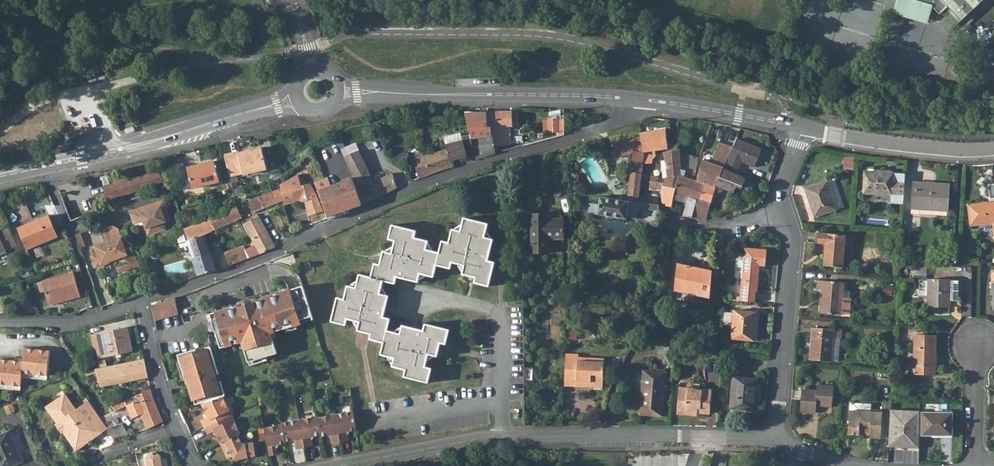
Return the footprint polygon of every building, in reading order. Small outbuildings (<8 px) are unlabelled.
[(904,0),(892,0),(888,13),(923,23),(928,7),(904,0)] [(928,7),(937,13),(945,6),(949,10),(942,16),(951,26),(981,0),(904,0),(928,7)] [(942,16),(936,21),(945,32),(951,26),(942,16)] [(512,111),(487,112),(490,127),(512,126),(512,111)] [(487,112),(465,113),(470,133),(474,153),(476,159),(495,154),(495,153),(493,145),(491,135),(490,127),(487,112)] [(558,119),(549,119),(549,131),(558,131),(558,119)] [(512,126),(490,127),(491,135),(496,135),(504,134),(512,134),(512,126)] [(647,131),(640,132),(643,151),(642,164),(650,164),(648,161),(648,151),(652,151),(668,147),(666,128),(650,131),(647,131)] [(340,132),(335,135),(338,142),(343,140),(340,132)] [(628,134),(610,137),(613,157),(627,155),(631,154),(630,174),(641,174),(642,174),(642,171),(642,164),(643,151),(640,132),(628,134)] [(445,144),(446,149),(449,156),(450,161),(468,157),(468,154),(474,153),(470,133),(460,135),(461,139),(445,144)] [(496,135),(491,135),(493,145),(495,153),(498,152),(497,145),(504,145),(504,134),(496,135)] [(733,147),(725,164),(731,167),(738,170),(741,162),(753,167),(760,148),(752,145),(749,144),(736,138),(733,147)] [(711,163),(702,160),(700,170),(698,178),(697,182),(702,183),(715,188),(716,185),(715,185),(725,164),(733,147),(720,142),(711,163)] [(239,151),(224,154),(229,176),(243,173),(243,174),(266,169),(262,147),(239,152),(239,151)] [(418,163),(414,164),(418,178),(422,177),(427,175),(435,172),(441,170),(452,167),(450,161),(449,156),(446,149),(440,151),(436,151),(432,152),(416,158),(418,163)] [(665,169),(666,178),(679,176),(681,176),(679,153),(679,150),(674,151),(671,151),(664,153),(665,169)] [(358,151),(345,157),(352,177),(353,178),(366,172),(367,171),(358,151)] [(674,195),(673,200),(676,201),(677,195),(687,198),(684,207),(682,215),(685,216),(692,218),(697,200),(702,183),(697,182),(694,181),(692,180),(694,170),(696,166),(699,160),(679,153),(681,176),(679,176),(676,187),(674,195)] [(406,155),(389,156),(390,162),(394,164),(407,161),(406,155)] [(214,160),(187,168),(188,173),(182,175),(186,189),(192,187),(193,188),(220,180),(214,160)] [(725,164),(715,185),(716,185),(731,191),(733,185),(741,188),(745,179),(729,172),(731,167),(725,164)] [(865,171),(863,192),(891,193),(890,202),(902,203),(904,174),(893,174),(893,172),(865,171)] [(104,187),(108,200),(161,182),(158,172),(104,187)] [(366,172),(353,178),(354,181),(362,204),(396,187),(392,173),(370,183),(366,172)] [(614,199),(612,217),(626,219),(627,212),(636,213),(638,204),(639,194),(641,174),(630,174),(630,175),(626,201),(614,199)] [(665,178),(663,185),(676,187),(679,176),(666,178),(665,178)] [(308,211),(321,207),(318,199),(315,193),(310,183),(302,187),(298,177),(286,181),(280,183),(281,187),(279,188),(282,200),(301,195),(303,201),(305,200),(308,211)] [(325,180),(315,184),(320,193),(325,205),(329,219),(349,211),(348,209),(362,204),(354,181),(353,178),(343,182),(344,183),(335,186),(335,187),(333,188),(329,178),(325,180)] [(836,178),(830,180),(840,208),(845,206),(836,178)] [(805,187),(812,206),(814,206),(817,214),(836,208),(827,179),(805,187)] [(912,182),(910,208),(948,211),(949,184),(912,182)] [(697,200),(692,218),(696,219),(706,220),(715,188),(702,183),(697,200)] [(661,193),(661,195),(662,206),(670,207),(671,207),(673,200),(674,195),(676,187),(663,185),(661,193)] [(968,205),(971,225),(993,222),(993,230),(993,185),(988,186),(990,202),(968,205)] [(254,196),(248,199),(254,207),(263,203),(265,207),(282,200),(279,188),(255,197),(254,196)] [(301,195),(282,200),(283,204),(299,200),(299,202),(303,201),(301,195)] [(588,213),(597,215),(599,197),(590,195),(588,213)] [(599,197),(597,215),(612,217),(614,199),(599,197)] [(152,233),(165,228),(163,221),(170,218),(163,199),(131,211),(135,223),(146,219),(152,233)] [(236,205),(210,217),(216,228),(228,223),(243,217),(240,211),(236,205)] [(256,220),(248,225),(252,234),(250,235),(256,245),(259,253),(275,247),(273,243),(259,215),(258,215),(257,213),(254,215),(256,220)] [(547,213),(531,213),(532,253),(547,252),(547,238),(564,238),(563,219),(546,218),(547,213)] [(247,225),(248,225),(256,220),(254,215),(245,221),(247,225)] [(49,216),(19,227),(27,249),(55,238),(50,226),(53,224),(49,216)] [(210,217),(205,219),(210,231),(216,228),(210,217)] [(336,297),(330,320),(344,324),(346,318),(359,321),(357,331),(370,334),(369,339),(383,343),(380,355),(393,358),(391,367),(405,370),(403,377),(427,383),(430,369),(424,367),(428,354),(436,356),(439,343),(445,345),(449,330),(426,324),(424,331),(402,325),(400,334),(386,330),(389,318),(383,316),(388,295),(380,293),(384,279),(395,283),(397,275),(418,281),(420,272),(434,275),(437,264),(450,268),(452,261),(464,264),(462,274),(475,278),(474,283),(488,287),(494,263),(487,261),(492,239),(485,237),(487,224),(464,218),(461,231),(452,229),(449,242),(442,240),(439,252),(425,248),(427,240),(414,237),(416,230),(392,224),(389,238),(395,240),(392,252),(383,250),(380,264),(374,262),(370,276),(359,273),(355,287),(347,284),(343,298),(336,297)] [(200,221),(185,228),(186,232),(194,258),(199,275),(204,273),(205,273),(215,270),(207,244),(200,221)] [(160,232),(163,240),(177,235),(176,232),(185,228),(183,224),(160,232)] [(138,265),(133,252),(128,254),(119,228),(113,225),(100,230),(105,244),(97,247),(99,254),(93,257),(94,259),(96,259),(97,262),(95,263),(96,267),(104,264),(103,263),(114,259),(114,261),(118,272),(138,265)] [(0,233),(0,241),(4,252),(18,246),(11,228),(0,233)] [(819,231),(818,241),(826,242),(824,264),(844,266),(847,233),(819,231)] [(736,292),(736,299),(757,300),(761,262),(767,262),(768,246),(746,244),(742,293),(736,292)] [(243,250),(229,255),(232,264),(259,253),(256,245),(243,250)] [(675,273),(674,291),(710,298),(710,297),(712,271),(676,264),(675,273)] [(75,273),(43,281),(48,303),(72,297),(73,300),(81,298),(75,273)] [(927,278),(927,306),(948,307),(949,279),(927,278)] [(818,279),(817,287),(818,287),(823,288),(822,298),(821,312),(839,313),(840,314),(842,314),(842,312),(848,313),(850,311),(851,299),(850,297),(844,296),(845,281),(818,279)] [(312,316),(303,286),(252,301),(253,302),(240,306),(239,305),(210,313),(219,344),(241,337),(242,341),(248,362),(276,353),(269,329),(283,325),(284,328),(299,324),(297,320),(312,316)] [(176,296),(152,305),(155,320),(156,329),(163,327),(160,318),(179,314),(176,296)] [(726,327),(726,336),(756,338),(756,322),(757,310),(736,309),(735,327),(726,327)] [(297,320),(299,324),(313,320),(312,316),(297,320)] [(126,325),(100,332),(106,356),(132,350),(126,325)] [(814,327),(811,359),(839,361),(841,338),(842,338),(843,329),(814,327)] [(106,356),(100,332),(90,334),(93,346),(96,348),(98,358),(106,356)] [(914,334),(913,365),(935,366),(936,335),(914,334)] [(241,337),(219,344),(220,347),(242,341),(241,337)] [(188,383),(195,405),(201,403),(223,396),(225,396),(220,381),(217,382),(215,375),(218,374),(210,347),(206,348),(206,349),(197,352),(196,349),(177,355),(186,383),(188,383)] [(21,387),(22,373),(46,376),(49,351),(24,349),(23,362),(0,360),(0,385),(21,387)] [(565,353),(564,373),(576,373),(575,379),(575,386),(586,387),(586,382),(602,383),(603,376),(603,358),(578,357),(578,354),(565,353)] [(144,359),(111,365),(112,367),(119,366),(120,370),(145,365),(144,359)] [(107,367),(96,369),(101,385),(121,383),(148,377),(145,365),(120,370),(119,366),(112,367),(111,365),(107,365),(107,367)] [(526,367),(527,383),(536,382),(535,366),(526,367)] [(564,373),(564,382),(564,386),(575,386),(575,379),(576,373),(564,373)] [(645,373),(642,416),(664,417),(667,374),(645,373)] [(734,375),(732,407),(757,409),(759,377),(734,375)] [(804,389),(802,411),(817,412),(818,405),(833,406),(834,390),(835,388),(835,386),(819,384),(819,390),(804,389)] [(682,387),(680,413),(700,414),(700,412),(712,412),(714,389),(682,387)] [(126,401),(115,405),(119,409),(126,406),(131,418),(140,415),(145,430),(163,422),(153,400),(151,389),(126,401)] [(104,425),(89,402),(76,410),(65,394),(46,407),(56,423),(55,424),(61,434),(62,433),(65,431),(73,444),(80,445),(86,441),(87,443),(92,440),(91,437),(92,434),(104,425)] [(223,396),(201,403),(203,406),(208,417),(200,420),(204,428),(232,415),(223,396)] [(851,411),(849,435),(861,435),(861,433),(872,433),(871,438),(882,439),(883,412),(872,412),(872,405),(851,404),(851,411)] [(919,448),(919,411),(890,411),(889,430),(888,447),(919,448)] [(353,412),(335,416),(340,443),(347,442),(345,433),(356,431),(353,412)] [(922,413),(922,436),(951,436),(952,414),(922,413)] [(232,415),(204,428),(207,435),(215,432),(220,443),(238,436),(241,434),(232,415)] [(335,416),(317,419),(320,436),(321,437),(329,435),(331,444),(340,443),(335,416)] [(317,417),(299,420),(304,447),(312,446),(310,438),(320,436),(317,419),(317,417)] [(291,422),(282,423),(282,425),(285,442),(293,441),(295,449),(304,447),(299,420),(291,422)] [(107,430),(104,425),(92,434),(91,437),(92,440),(107,430)] [(282,425),(264,428),(269,456),(277,455),(275,446),(285,444),(285,442),(282,425)] [(108,431),(113,440),(128,437),(123,428),(108,431)] [(65,431),(62,433),(75,451),(87,443),(86,441),(80,445),(73,444),(65,431)] [(24,463),(20,452),(17,454),(8,433),(0,436),(0,465),(16,465),(24,463)] [(238,436),(220,443),(227,459),(233,456),(234,460),(255,457),(254,454),(255,453),(253,443),(242,445),(238,436)] [(160,456),(155,452),(148,453),(145,458),(146,465),(161,465),(160,456)]
